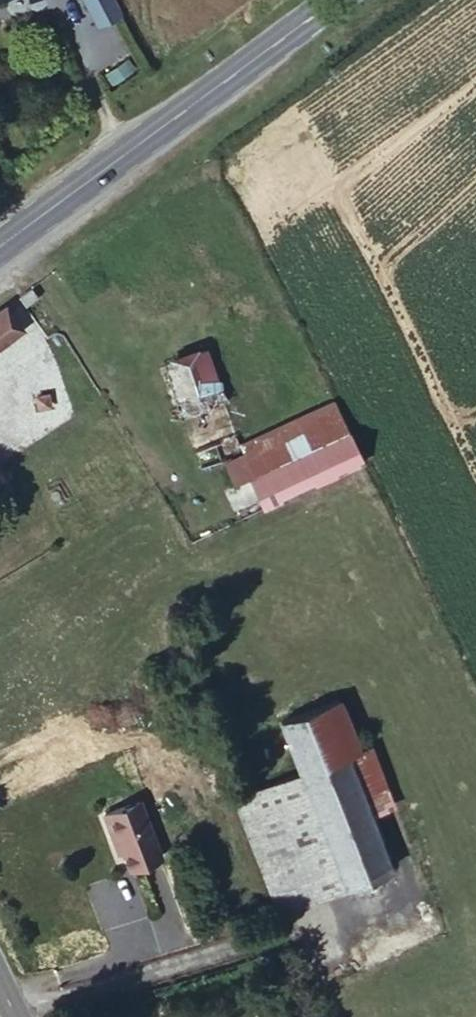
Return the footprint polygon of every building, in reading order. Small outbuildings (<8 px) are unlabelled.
[(126,14),(118,0),(86,0),(102,28),(126,14)] [(31,322),(16,293),(0,304),(0,343),(31,322)] [(166,366),(184,417),(226,401),(208,350),(166,366)] [(184,417),(196,452),(238,434),(226,401),(184,417)] [(239,483),(352,433),(336,402),(242,443),(238,434),(196,452),(202,467),(226,463),(239,483)] [(267,507),(366,462),(352,433),(239,483),(242,492),(257,486),(267,507)] [(347,758),(328,701),(276,719),(296,775),(339,888),(347,908),(394,890),(366,814),(347,758)] [(362,751),(347,758),(366,814),(382,807),(362,751)] [(231,800),(277,915),(339,888),(296,775),(231,800)] [(116,828),(131,862),(154,852),(131,797),(105,809),(113,830),(116,828)]
